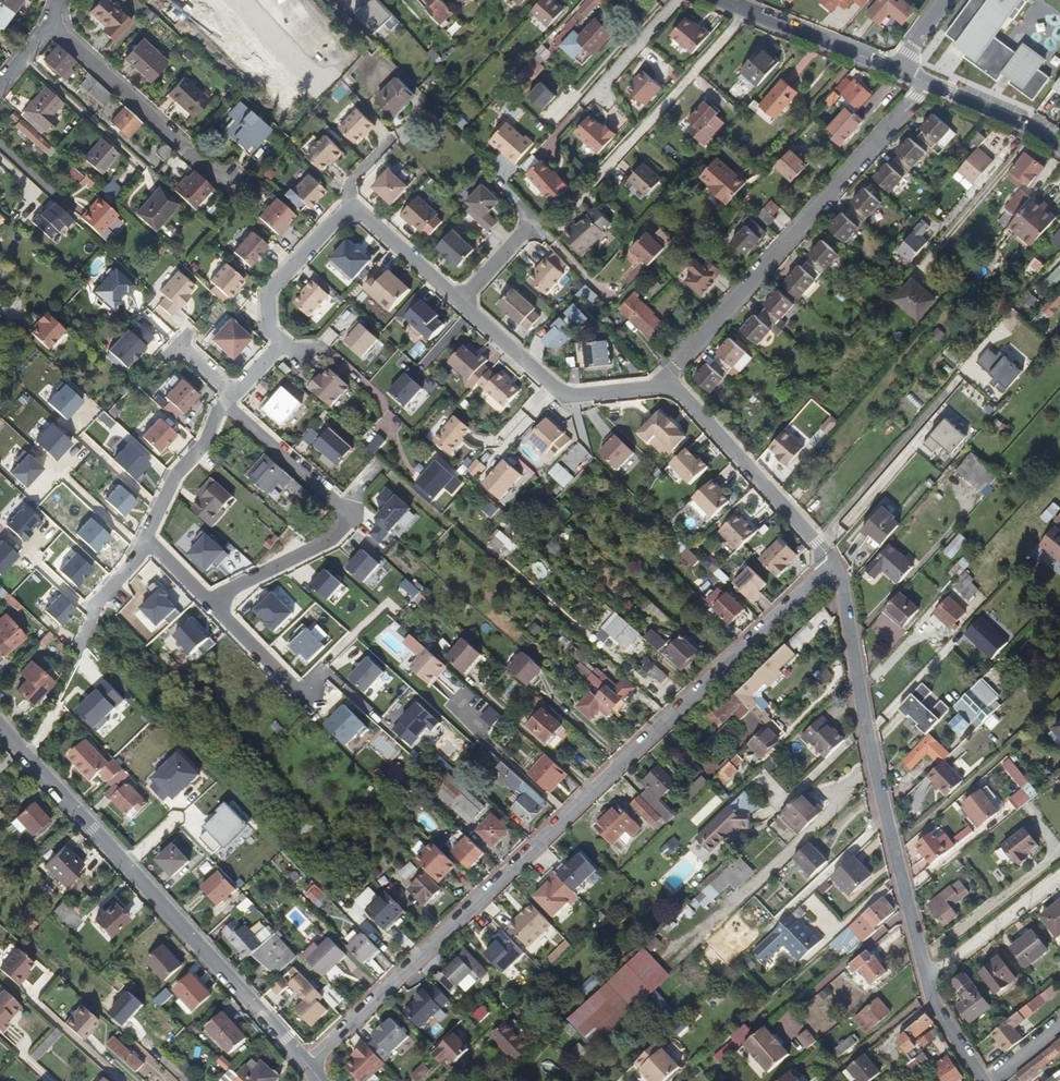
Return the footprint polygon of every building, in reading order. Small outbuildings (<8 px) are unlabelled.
[(22,0),(0,0),(0,30),(22,0)] [(114,43),(133,24),(108,0),(104,0),(92,13),(108,29),(104,33),(114,43)] [(379,0),(360,0),(366,6),(356,15),(374,35),(386,24),(391,31),(400,23),(379,0)] [(454,13),(442,0),(420,0),(418,2),(440,25),(454,13)] [(564,10),(553,0),(543,0),(532,12),(548,27),(564,10)] [(604,0),(590,0),(580,11),(580,12),(565,29),(566,30),(572,35),(604,0)] [(833,10),(841,2),(847,7),(854,0),(822,0),(833,10)] [(904,0),(899,0),(897,2),(894,0),(878,0),(866,14),(879,25),(889,13),(903,24),(915,10),(904,0)] [(1028,1),(1025,0),(972,0),(946,34),(959,43),(957,46),(967,53),(964,57),(998,81),(1004,72),(1012,78),(1009,82),(1033,100),(1050,78),(1038,69),(1045,60),(1032,51),(1030,54),(1022,48),(1018,53),(994,36),(985,29),(989,24),(998,31),(1009,16),(1014,20),(1028,1)] [(144,15),(151,22),(156,18),(148,10),(144,15)] [(693,55),(710,36),(701,28),(700,30),(694,25),(687,19),(672,36),(693,55)] [(574,44),(581,50),(585,47),(593,54),(612,34),(596,20),(578,40),(574,44)] [(998,31),(989,24),(985,29),(994,36),(998,31)] [(463,27),(459,31),(465,37),(469,33),(463,27)] [(568,39),(572,35),(566,30),(561,36),(560,36),(554,42),(550,52),(550,53),(544,60),(545,61),(546,62),(568,39)] [(574,44),(578,40),(572,35),(568,39),(574,44)] [(125,60),(149,83),(167,64),(142,41),(133,52),(127,58),(125,60)] [(69,68),(76,62),(58,46),(44,61),(61,77),(62,76),(65,78),(66,77),(67,79),(73,72),(69,68)] [(550,53),(550,52),(543,46),(536,53),(538,55),(544,60),(550,53)] [(127,58),(133,52),(128,47),(122,54),(127,58)] [(779,63),(762,48),(740,72),(742,74),(754,84),(758,87),(779,63)] [(190,49),(184,56),(190,61),(196,54),(190,49)] [(436,62),(439,66),(447,58),(445,56),(441,59),(432,50),(428,54),(436,62)] [(544,60),(538,55),(533,60),(540,66),(528,79),(522,73),(517,78),(525,86),(530,81),(532,82),(545,68),(541,65),(545,61),(544,60)] [(365,56),(343,79),(351,86),(356,80),(351,76),(368,59),(365,56)] [(528,79),(540,66),(533,60),(522,73),(528,79)] [(439,66),(436,62),(428,71),(432,74),(439,66)] [(628,92),(644,106),(661,89),(643,72),(635,79),(638,82),(628,92)] [(439,77),(434,73),(426,83),(430,87),(439,77)] [(113,96),(89,74),(85,78),(87,79),(80,86),(88,93),(94,86),(110,100),(113,96)] [(754,84),(742,74),(739,78),(751,88),(754,84)] [(377,99),(394,116),(415,96),(398,78),(377,99)] [(542,80),(529,94),(545,108),(558,94),(542,80)] [(761,106),(776,119),(798,94),(783,81),(761,106)] [(860,111),(872,97),(855,81),(842,95),(853,105),(860,111)] [(213,108),(188,84),(172,100),(197,124),(213,108)] [(110,100),(94,86),(88,93),(103,107),(110,100)] [(50,115),(63,102),(47,87),(20,116),(40,134),(45,129),(47,131),(56,121),(50,115)] [(823,116),(841,97),(835,92),(818,111),(823,116)] [(776,119),(761,106),(755,101),(750,107),(765,120),(767,118),(773,123),(776,119)] [(689,120),(703,132),(719,114),(706,102),(689,120)] [(238,145),(245,151),(254,141),(258,144),(270,131),(242,104),(230,117),(241,127),(233,136),(240,143),(238,145)] [(839,149),(865,121),(857,114),(860,111),(853,105),(829,132),(835,138),(831,142),(839,149)] [(129,138),(142,123),(125,107),(111,122),(129,138)] [(491,133),(511,151),(517,144),(516,143),(525,133),(527,134),(534,127),(514,109),(507,116),(508,118),(491,133)] [(367,133),(374,125),(358,110),(340,128),(355,142),(361,136),(365,132),(367,133)] [(50,157),(56,150),(36,134),(37,133),(23,121),(23,120),(15,113),(11,117),(19,124),(16,128),(50,157)] [(925,130),(920,136),(940,154),(957,135),(935,115),(923,128),(925,130)] [(574,132),(598,154),(614,137),(604,127),(602,128),(589,116),(574,132)] [(986,140),(979,134),(972,142),(979,148),(980,147),(986,140)] [(337,161),(344,154),(326,136),(307,156),(323,171),(330,165),(335,159),(337,161)] [(888,163),(875,178),(892,193),(928,153),(911,138),(898,152),(900,154),(890,165),(888,163)] [(101,140),(83,160),(100,175),(119,156),(101,140)] [(70,145),(65,150),(71,155),(76,150),(70,145)] [(165,162),(174,153),(165,145),(156,155),(165,162)] [(797,147),(792,152),(807,166),(812,160),(797,147)] [(989,156),(980,147),(979,148),(978,149),(987,158),(989,156)] [(975,184),(995,162),(989,156),(987,158),(978,149),(975,152),(974,154),(961,168),(970,176),(968,178),(975,184)] [(778,167),(794,181),(807,166),(792,152),(778,167)] [(529,172),(540,162),(534,155),(524,166),(529,172)] [(1030,188),(1044,168),(1026,155),(1014,171),(1009,178),(1022,188),(1024,184),(1030,188)] [(717,189),(713,193),(726,206),(745,184),(717,159),(702,175),(717,189)] [(570,187),(561,177),(559,178),(551,170),(542,160),(540,162),(529,172),(527,174),(554,203),(570,187)] [(83,176),(69,163),(63,169),(78,182),(83,176)] [(662,181),(644,165),(630,181),(648,197),(662,181)] [(268,167),(261,175),(269,182),(276,174),(268,167)] [(970,176),(961,168),(959,170),(968,178),(970,176)] [(561,177),(553,169),(551,170),(559,178),(561,177)] [(373,188),(392,205),(408,187),(390,170),(373,188)] [(194,208),(212,188),(195,172),(188,179),(176,192),(194,208)] [(83,176),(78,182),(83,186),(85,183),(89,187),(93,183),(84,175),(83,176)] [(308,210),(325,192),(308,175),(291,192),(293,194),(287,200),(299,212),(304,206),(308,210)] [(176,192),(188,179),(186,177),(174,190),(176,192)] [(108,197),(117,186),(110,180),(100,190),(108,197)] [(117,186),(108,197),(115,203),(124,192),(117,186)] [(496,224),(487,215),(488,213),(489,214),(495,207),(494,207),(499,201),(482,186),(466,203),(471,208),(467,212),(488,233),(496,224)] [(830,227),(847,243),(882,203),(866,188),(853,202),(855,204),(845,215),(843,214),(830,227)] [(136,213),(154,229),(177,206),(158,189),(136,213)] [(423,233),(438,216),(413,192),(395,212),(400,216),(402,214),(423,233)] [(1020,192),(1005,209),(1014,217),(1029,199),(1020,192)] [(90,211),(101,200),(98,198),(87,209),(90,211)] [(294,216),(275,198),(257,217),(278,236),(284,230),(282,228),(286,224),(294,216)] [(1035,245),(1057,219),(1048,212),(1050,209),(1045,204),(1042,207),(1034,199),(1016,219),(1010,227),(1033,247),(1035,245)] [(106,227),(117,215),(101,200),(90,211),(87,209),(80,217),(99,234),(106,227)] [(46,208),(40,214),(39,213),(31,221),(50,238),(57,230),(63,224),(65,226),(65,227),(72,219),(54,202),(48,209),(46,208)] [(563,236),(581,254),(605,233),(604,231),(611,224),(596,208),(573,229),(572,228),(563,236)] [(1014,217),(1005,209),(1004,211),(1006,214),(998,223),(1007,230),(1010,227),(1016,219),(1014,217)] [(777,220),(766,210),(759,217),(770,227),(777,220)] [(747,227),(733,242),(747,255),(767,233),(749,217),(743,224),(747,227)] [(63,224),(57,230),(59,232),(65,226),(63,224)] [(898,250),(911,262),(929,242),(923,237),(927,232),(919,226),(898,250)] [(106,227),(99,234),(107,242),(114,234),(106,227)] [(452,261),(464,272),(479,255),(453,231),(438,248),(445,254),(444,256),(451,262),(452,261)] [(233,252),(248,266),(267,247),(251,232),(233,252)] [(654,262),(664,250),(647,234),(631,252),(649,267),(654,262)] [(788,280),(784,285),(800,299),(816,281),(822,274),(839,255),(823,240),(810,254),(812,256),(802,267),(800,265),(787,279),(788,280)] [(331,260),(353,280),(370,263),(348,242),(331,260)] [(157,243),(153,248),(160,255),(165,250),(157,243)] [(545,295),(564,275),(547,259),(539,267),(541,269),(537,273),(530,281),(545,295)] [(716,279),(722,272),(707,259),(702,265),(695,259),(688,266),(695,272),(686,282),(702,297),(713,285),(710,282),(714,277),(716,279)] [(1044,267),(1036,259),(1029,266),(1038,274),(1044,267)] [(243,281),(225,264),(209,282),(228,300),(234,293),(233,292),(243,281)] [(105,272),(106,276),(92,291),(112,308),(119,300),(117,299),(124,291),(126,293),(133,285),(113,267),(112,268),(108,269),(105,272)] [(193,287),(176,271),(158,291),(164,296),(157,304),(170,315),(176,308),(177,309),(190,295),(188,293),(193,287)] [(364,290),(390,314),(410,292),(396,278),(394,280),(388,274),(379,285),(373,280),(364,290)] [(822,274),(816,281),(821,285),(827,278),(822,274)] [(915,280),(898,300),(921,319),(938,299),(915,280)] [(294,305),(308,318),(328,296),(312,282),(304,290),(306,291),(294,305)] [(584,298),(591,291),(585,286),(574,297),(579,302),(584,298)] [(522,325),(528,331),(540,317),(533,312),(535,309),(512,290),(499,306),(521,325),(522,325)] [(742,329),(759,345),(772,331),(777,325),(782,329),(787,324),(782,319),(795,305),(778,290),(765,304),(767,306),(757,317),(755,315),(742,329)] [(590,304),(597,297),(591,291),(584,298),(590,304)] [(847,296),(841,291),(838,295),(843,300),(847,296)] [(621,309),(648,334),(659,321),(654,316),(655,314),(638,299),(640,296),(638,294),(636,296),(633,295),(621,309)] [(1057,295),(1042,311),(1051,319),(1059,311),(1057,309),(1059,306),(1059,298),(1057,295)] [(443,326),(436,319),(438,317),(415,296),(404,308),(411,314),(406,320),(413,327),(411,329),(411,332),(416,337),(418,338),(420,339),(422,336),(430,342),(443,326)] [(992,299),(989,303),(995,308),(998,304),(992,299)] [(562,347),(575,335),(570,331),(577,325),(579,328),(587,321),(574,307),(566,315),(568,317),(563,323),(560,321),(553,328),(555,330),(543,341),(549,347),(561,348),(562,347)] [(411,314),(404,308),(394,318),(402,325),(406,320),(411,314)] [(31,331),(48,346),(65,328),(45,310),(38,319),(40,320),(31,331)] [(245,333),(228,317),(218,328),(221,331),(212,341),(230,357),(239,347),(235,343),(245,333)] [(154,336),(140,322),(132,331),(128,329),(109,350),(127,366),(133,359),(140,352),(154,336)] [(360,359),(377,341),(357,323),(351,330),(354,332),(344,344),(360,359)] [(777,325),(772,331),(779,337),(784,331),(782,329),(777,325)] [(221,331),(218,328),(209,338),(212,341),(221,331)] [(245,333),(235,343),(239,347),(249,336),(245,333)] [(695,378),(712,393),(730,373),(735,367),(747,354),(731,338),(718,352),(720,354),(710,365),(708,363),(695,378)] [(609,342),(585,344),(587,368),(611,366),(609,342)] [(952,348),(945,355),(956,364),(962,357),(952,348)] [(449,364),(469,383),(487,362),(480,356),(477,360),(464,349),(449,364)] [(990,349),(978,362),(996,378),(992,383),(1005,394),(1024,372),(1001,352),(998,356),(990,349)] [(747,354),(735,367),(741,373),(753,359),(747,354)] [(291,370),(283,363),(279,368),(287,375),(291,370)] [(735,367),(730,373),(736,378),(741,373),(735,367)] [(350,392),(349,387),(330,370),(323,377),(321,374),(309,387),(331,407),(342,395),(346,396),(350,392)] [(518,395),(511,388),(506,384),(508,382),(500,375),(496,379),(489,373),(477,386),(504,410),(518,395)] [(191,398),(194,397),(199,392),(182,376),(164,396),(159,392),(154,398),(175,417),(182,410),(184,411),(190,404),(189,403),(187,402),(191,398)] [(406,376),(389,394),(405,409),(422,391),(406,376)] [(65,381),(47,400),(66,418),(84,399),(65,381)] [(264,408),(283,425),(303,402),(285,386),(264,408)] [(754,395),(755,396),(759,400),(763,396),(758,391),(754,395)] [(910,418),(924,402),(912,391),(898,408),(910,418)] [(759,400),(755,396),(750,400),(755,405),(759,400)] [(669,422),(660,414),(640,435),(649,444),(657,436),(673,452),(687,438),(678,430),(669,422)] [(159,416),(142,434),(160,451),(177,433),(159,416)] [(829,436),(840,423),(833,417),(822,430),(829,436)] [(462,439),(469,431),(454,418),(433,442),(450,456),(458,447),(458,443),(462,439)] [(936,432),(925,444),(935,453),(942,444),(953,454),(968,437),(947,418),(944,422),(941,420),(933,429),(936,432)] [(681,427),(672,419),(669,422),(678,430),(681,427)] [(571,445),(554,427),(554,424),(549,420),(546,421),(529,440),(546,458),(549,455),(554,461),(571,445)] [(56,459),(73,442),(51,421),(34,438),(56,459)] [(321,421),(307,440),(341,464),(355,445),(321,421)] [(786,430),(771,448),(779,455),(784,459),(782,461),(789,467),(806,448),(786,430)] [(375,452),(386,439),(379,433),(368,446),(375,452)] [(639,458),(614,435),(608,441),(610,443),(606,447),(600,454),(622,476),(639,458)] [(134,479),(150,462),(128,441),(112,457),(134,479)] [(560,460),(574,475),(593,456),(580,442),(560,460)] [(28,486),(44,465),(26,451),(10,472),(28,486)] [(691,486),(709,469),(701,461),(699,463),(694,457),(687,451),(671,466),(691,486)] [(973,454),(958,471),(982,493),(978,497),(983,501),(1000,483),(996,479),(998,476),(973,454)] [(554,461),(549,455),(546,458),(551,464),(554,461)] [(305,489),(268,457),(249,479),(271,498),(283,484),(290,489),(292,486),(300,493),(305,489)] [(475,479),(485,468),(476,460),(466,471),(475,479)] [(454,479),(436,462),(416,484),(409,478),(406,482),(431,504),(434,500),(435,501),(454,479)] [(482,486),(500,501),(521,477),(503,462),(482,486)] [(565,487),(575,476),(559,462),(549,472),(565,487)] [(197,495),(202,500),(216,484),(211,479),(197,495)] [(124,515),(138,500),(118,481),(104,497),(124,515)] [(730,503),(719,491),(720,489),(713,481),(694,500),(712,519),(730,503)] [(234,497),(218,483),(216,484),(202,500),(193,510),(192,511),(208,525),(222,509),(234,497)] [(383,509),(366,527),(382,542),(413,509),(387,483),(372,499),(383,509)] [(24,540),(43,520),(25,502),(6,523),(24,540)] [(1055,504),(1045,514),(1050,519),(1059,508),(1055,504)] [(902,524),(897,520),(898,517),(885,506),(864,530),(872,537),(874,535),(884,544),(888,540),(902,524)] [(222,509),(208,525),(209,526),(209,525),(212,528),(226,512),(222,509)] [(96,551),(111,535),(90,515),(75,532),(96,551)] [(745,545),(757,533),(740,515),(720,533),(738,551),(745,545)] [(211,572),(229,550),(196,523),(178,545),(211,572)] [(769,530),(766,526),(761,531),(764,535),(769,530)] [(1057,529),(1044,545),(1052,552),(1051,553),(1059,561),(1059,532),(1057,529)] [(506,554),(516,542),(502,530),(492,541),(506,554)] [(269,550),(279,537),(275,534),(271,540),(269,539),(263,545),(269,550)] [(961,534),(945,551),(951,558),(967,540),(961,534)] [(19,555),(3,538),(0,541),(0,573),(19,555)] [(788,567),(798,556),(782,539),(761,560),(779,578),(786,571),(785,570),(788,567)] [(682,544),(677,549),(684,557),(690,551),(682,544)] [(867,573),(875,579),(883,569),(902,585),(915,570),(890,548),(867,573)] [(72,550),(59,572),(80,585),(94,564),(72,550)] [(690,551),(684,557),(683,557),(695,569),(701,562),(690,551)] [(348,570),(364,584),(381,566),(364,552),(348,570)] [(950,573),(957,579),(964,570),(970,564),(963,558),(950,573)] [(760,592),(770,581),(754,565),(735,585),(754,604),(760,597),(757,594),(760,592)] [(974,580),(964,570),(957,579),(952,584),(969,600),(979,590),(972,582),(974,580)] [(311,586),(329,602),(343,586),(327,571),(322,577),(319,581),(317,579),(311,586)] [(709,603),(732,625),(745,612),(729,596),(728,597),(721,590),(709,603)] [(62,625),(77,608),(59,591),(44,608),(62,625)] [(255,608),(276,631),(296,613),(275,591),(255,608)] [(21,606),(7,593),(3,598),(17,610),(21,606)] [(901,631),(916,613),(898,598),(883,615),(901,631)] [(955,625),(966,613),(950,598),(934,614),(944,623),(951,630),(953,628),(955,625)] [(607,642),(613,636),(610,633),(622,619),(616,614),(603,628),(604,630),(599,635),(607,642)] [(944,623),(934,614),(929,620),(939,629),(944,623)] [(3,658),(1,656),(23,637),(16,630),(17,629),(5,616),(0,620),(0,660),(3,658)] [(194,618),(175,635),(192,654),(211,637),(194,618)] [(639,634),(622,619),(610,633),(613,636),(626,648),(639,634)] [(42,640),(49,632),(37,621),(30,629),(42,640)] [(1005,643),(990,628),(978,641),(985,648),(988,646),(995,653),(1005,643)] [(326,648),(309,630),(290,648),(297,655),(299,652),(310,664),(326,648)] [(43,649),(54,637),(49,632),(42,640),(38,644),(43,649)] [(683,671),(699,653),(682,638),(676,645),(674,643),(671,647),(652,632),(646,640),(673,664),(674,663),(683,671)] [(564,637),(561,640),(567,645),(570,642),(564,637)] [(483,657),(465,641),(448,660),(466,676),(483,657)] [(594,674),(596,671),(588,664),(591,661),(574,646),(569,652),(582,663),(594,674)] [(764,699),(765,694),(771,688),(764,682),(778,668),(780,670),(795,655),(787,646),(737,696),(753,712),(765,700),(764,699)] [(431,685),(448,667),(430,650),(414,668),(431,685)] [(308,666),(310,664),(299,652),(297,655),(308,666)] [(542,669),(525,653),(510,670),(511,671),(528,686),(542,669)] [(367,694),(385,674),(370,659),(351,680),(367,694)] [(17,691),(33,706),(54,684),(32,662),(22,673),(28,679),(17,691)] [(589,678),(594,674),(582,663),(577,669),(588,680),(589,678)] [(825,687),(838,674),(832,667),(819,680),(825,687)] [(669,679),(657,668),(651,674),(663,685),(669,679)] [(771,688),(784,674),(780,670),(778,668),(764,682),(771,688)] [(615,693),(619,688),(598,669),(596,671),(594,674),(615,693)] [(615,693),(594,674),(589,678),(597,684),(596,685),(604,692),(598,698),(613,711),(618,715),(628,704),(625,702),(615,693)] [(77,708),(96,729),(128,700),(108,679),(77,708)] [(625,702),(636,689),(626,680),(619,688),(615,693),(625,702)] [(1004,705),(998,699),(1000,697),(983,680),(955,708),(962,715),(952,726),(962,737),(972,727),(976,732),(1004,705)] [(930,733),(955,708),(946,699),(936,710),(927,701),(937,690),(928,681),(903,706),(912,716),(914,714),(923,722),(921,724),(930,733)] [(609,717),(613,711),(598,698),(592,692),(579,707),(593,720),(601,710),(609,717)] [(539,696),(534,702),(563,727),(567,722),(539,696)] [(753,712),(737,696),(716,716),(725,724),(736,713),(743,721),(753,712)] [(430,728),(434,731),(442,722),(419,700),(393,728),(413,746),(430,728)] [(766,713),(771,707),(765,700),(753,712),(763,723),(770,716),(766,713)] [(535,722),(530,728),(548,744),(549,743),(557,749),(570,734),(570,733),(565,729),(563,727),(534,702),(534,701),(524,713),(535,722)] [(346,707),(326,727),(347,747),(359,735),(363,738),(370,731),(346,707)] [(763,723),(753,712),(743,721),(759,738),(768,728),(763,723)] [(725,724),(716,716),(713,713),(709,717),(720,728),(725,724)] [(498,732),(509,721),(504,717),(493,728),(498,732)] [(844,743),(834,732),(832,734),(828,730),(829,728),(822,721),(802,740),(809,747),(811,746),(826,761),(844,743)] [(762,759),(780,742),(781,740),(785,736),(773,724),(768,728),(759,738),(750,746),(762,759)] [(565,729),(570,733),(573,729),(568,725),(565,729)] [(728,725),(717,736),(722,741),(734,731),(728,725)] [(498,732),(493,728),(489,733),(493,738),(498,732)] [(1056,729),(1050,734),(1059,746),(1059,734),(1056,729)] [(722,741),(717,736),(716,735),(703,748),(709,754),(722,741)] [(929,754),(939,744),(931,737),(910,758),(918,765),(929,754)] [(125,769),(114,758),(108,764),(87,741),(70,758),(79,766),(74,771),(81,777),(86,773),(92,780),(101,772),(111,782),(125,769)] [(951,756),(939,744),(929,754),(941,766),(945,762),(951,756)] [(124,749),(114,758),(125,769),(131,775),(134,778),(144,769),(124,749)] [(152,775),(174,800),(202,775),(180,750),(152,775)] [(496,757),(491,753),(487,757),(493,762),(496,757)] [(551,793),(568,774),(551,758),(533,777),(551,793)] [(738,774),(736,771),(744,764),(738,758),(733,763),(721,775),(729,783),(738,774)] [(721,775),(733,763),(730,760),(717,773),(720,776),(721,775)] [(963,781),(945,762),(941,766),(929,778),(948,796),(963,781)] [(1037,793),(1009,762),(1002,767),(1022,791),(1030,799),(1037,793)] [(502,772),(507,767),(502,763),(498,768),(502,772)] [(548,803),(507,767),(502,772),(507,777),(504,781),(517,793),(518,792),(525,798),(514,811),(529,825),(543,810),(542,809),(548,803)] [(404,777),(394,768),(387,776),(397,785),(404,777)] [(125,769),(111,782),(109,783),(113,787),(117,784),(119,786),(131,775),(125,769)] [(676,787),(659,770),(644,784),(650,790),(643,797),(653,809),(661,801),(662,800),(676,787)] [(436,786),(443,792),(445,790),(457,801),(457,802),(475,820),(483,812),(457,789),(461,785),(448,774),(436,786)] [(553,795),(570,776),(568,774),(551,793),(553,795)] [(701,794),(711,785),(704,778),(695,787),(696,788),(686,797),(691,802),(701,793),(701,794)] [(134,780),(130,784),(134,789),(139,784),(134,780)] [(134,789),(130,784),(123,791),(119,786),(117,784),(113,787),(105,795),(111,802),(113,800),(132,820),(149,804),(134,789)] [(486,808),(461,785),(457,789),(483,812),(486,808)] [(977,800),(983,795),(979,791),(973,796),(977,800)] [(1020,810),(1031,801),(1030,799),(1022,791),(1011,800),(1020,810)] [(801,833),(824,811),(807,792),(783,815),(801,833)] [(982,826),(998,813),(990,803),(983,795),(977,800),(973,796),(970,792),(962,799),(968,807),(982,826)] [(698,839),(711,853),(736,828),(751,828),(750,812),(763,811),(746,793),(728,810),(698,839)] [(653,827),(662,819),(641,797),(633,805),(653,827)] [(1004,808),(996,798),(990,803),(998,813),(1004,808)] [(409,802),(405,799),(401,800),(400,805),(403,808),(408,807),(409,802)] [(677,818),(661,801),(653,809),(669,825),(677,818)] [(221,842),(227,848),(250,824),(227,802),(204,826),(209,831),(202,838),(214,849),(221,842)] [(51,823),(33,803),(10,824),(19,834),(25,828),(31,835),(34,832),(37,836),(51,823)] [(957,803),(953,806),(965,821),(968,818),(957,803)] [(634,839),(633,838),(642,830),(625,812),(627,811),(621,804),(597,828),(613,845),(619,840),(625,847),(634,839)] [(982,826),(968,807),(964,811),(979,829),(982,826)] [(297,838),(316,820),(309,813),(290,831),(297,838)] [(478,832),(494,847),(509,832),(494,816),(478,832)] [(954,818),(945,825),(950,832),(959,825),(954,818)] [(946,836),(940,828),(933,834),(939,841),(946,836)] [(961,843),(974,833),(971,829),(958,839),(961,843)] [(485,854),(460,830),(454,836),(462,844),(454,853),(462,861),(464,860),(472,867),(485,854)] [(1032,851),(1038,846),(1026,830),(1004,847),(1005,848),(1012,857),(1019,866),(1029,858),(1026,855),(1032,851)] [(932,866),(955,848),(946,836),(939,841),(933,834),(917,846),(932,866)] [(411,851),(417,857),(427,847),(422,841),(411,851)] [(672,842),(663,850),(670,857),(679,849),(672,842)] [(829,862),(811,844),(795,859),(813,878),(818,873),(828,864),(829,862)] [(160,860),(175,876),(191,862),(176,845),(160,860)] [(446,877),(456,867),(435,845),(418,861),(436,879),(442,874),(446,877)] [(75,873),(82,865),(63,847),(45,867),(61,882),(72,870),(75,873)] [(850,848),(833,864),(838,870),(855,854),(850,848)] [(1012,857),(1005,848),(999,853),(1006,862),(1012,857)] [(731,883),(737,889),(754,873),(740,858),(712,885),(720,893),(731,883)] [(869,881),(851,861),(830,881),(847,900),(869,881)] [(824,879),(833,870),(828,864),(818,873),(824,879)] [(66,887),(77,875),(75,873),(72,870),(61,882),(66,887)] [(219,905),(236,890),(220,872),(203,887),(219,905)] [(543,890),(535,898),(554,918),(569,904),(572,907),(580,899),(556,873),(548,881),(550,883),(543,890)] [(410,890),(425,906),(442,890),(426,874),(410,890)] [(440,883),(446,877),(442,874),(436,879),(440,883)] [(541,887),(543,890),(550,883),(548,881),(541,887)] [(711,884),(692,903),(697,908),(701,904),(706,909),(721,894),(720,893),(712,885),(711,884)] [(398,902),(404,896),(394,886),(388,891),(398,902)] [(825,886),(815,896),(819,900),(829,890),(825,886)] [(952,907),(971,893),(965,886),(951,897),(946,891),(933,901),(939,909),(934,913),(938,919),(945,914),(951,922),(959,916),(955,911),(952,907)] [(317,888),(309,896),(317,904),(325,895),(317,888)] [(239,898),(244,903),(248,899),(244,894),(239,898)] [(384,930),(404,910),(388,894),(368,913),(384,930)] [(82,911),(92,901),(86,895),(75,905),(82,911)] [(81,920),(69,909),(72,906),(65,899),(53,912),(73,930),(81,920)] [(244,915),(255,905),(248,899),(244,903),(238,908),(244,915)] [(877,932),(875,930),(894,913),(882,900),(830,946),(837,954),(857,936),(863,943),(877,932)] [(939,909),(933,901),(928,905),(934,913),(939,909)] [(111,935),(127,918),(113,903),(96,920),(111,935)] [(1043,918),(1059,940),(1059,939),(1059,905),(1043,918)] [(689,906),(683,911),(691,919),(697,913),(689,906)] [(535,908),(512,930),(527,946),(550,924),(535,908)] [(666,920),(667,916),(663,911),(659,913),(658,919),(660,922),(666,920)] [(33,918),(22,930),(28,936),(39,923),(33,918)] [(820,945),(813,936),(808,940),(796,926),(794,926),(789,920),(752,955),(764,967),(782,950),(797,966),(820,945)] [(256,937),(248,929),(245,927),(243,929),(235,921),(222,933),(247,960),(254,954),(263,945),(256,937)] [(673,921),(665,929),(669,934),(678,925),(673,921)] [(263,945),(274,936),(273,935),(276,932),(271,926),(268,929),(267,928),(256,937),(263,945)] [(350,949),(362,937),(355,930),(343,943),(350,949)] [(493,954),(489,958),(504,975),(525,955),(503,931),(495,939),(499,943),(490,951),(493,954)] [(1048,951),(1034,933),(1012,950),(1027,968),(1048,951)] [(297,957),(275,934),(274,936),(263,945),(254,954),(262,963),(266,959),(279,973),(297,957)] [(364,964),(379,949),(364,935),(362,937),(350,949),(364,964)] [(657,938),(648,948),(654,953),(663,943),(657,938)] [(324,978),(346,956),(330,939),(320,949),(316,946),(304,957),(324,978)] [(0,969),(18,949),(12,943),(0,957),(0,969)] [(567,943),(547,961),(554,969),(574,950),(567,943)] [(166,982),(183,967),(165,947),(148,962),(166,982)] [(608,983),(635,1011),(646,1000),(656,991),(672,976),(645,948),(608,983)] [(22,975),(33,962),(18,949),(0,969),(18,985),(25,977),(22,975)] [(465,950),(462,958),(445,974),(458,988),(474,973),(479,979),(485,973),(465,950)] [(889,972),(877,957),(875,959),(870,952),(849,968),(849,969),(854,975),(862,969),(874,984),(889,972)] [(982,974),(999,996),(1018,981),(1000,958),(987,968),(988,969),(982,974)] [(744,965),(737,971),(743,977),(749,971),(744,965)] [(592,979),(597,984),(609,973),(604,967),(592,979)] [(302,974),(291,985),(307,1001),(298,1011),(314,1026),(329,1011),(321,1002),(325,998),(321,994),(302,974)] [(451,994),(458,988),(445,974),(436,977),(451,994)] [(211,996),(193,976),(177,991),(184,998),(194,1011),(195,1011),(211,996)] [(971,1023),(991,1009),(968,977),(963,976),(957,981),(956,985),(968,1001),(959,1008),(971,1023)] [(291,986),(284,979),(271,990),(278,997),(291,986)] [(1045,993),(1055,985),(1054,982),(1043,991),(1045,993)] [(592,998),(619,1026),(635,1011),(608,983),(592,998)] [(331,985),(321,994),(325,998),(335,1009),(345,1000),(331,985)] [(414,1004),(405,1012),(420,1029),(450,1002),(438,988),(430,996),(424,990),(416,998),(418,1000),(419,1001),(415,1005),(414,1004)] [(160,1006),(172,995),(168,989),(154,1001),(160,1006)] [(21,1007),(4,991),(3,992),(0,995),(0,1033),(1,1034),(8,1024),(7,1023),(6,1022),(10,1017),(11,1019),(21,1007)] [(656,991),(646,1000),(663,1019),(673,1010),(656,991)] [(129,993),(111,1015),(126,1027),(144,1006),(129,993)] [(1046,1004),(1040,997),(1009,1022),(1015,1030),(1034,1015),(1034,1014),(1046,1004)] [(194,1011),(184,998),(179,1002),(190,1014),(194,1011)] [(619,1026),(592,998),(586,1005),(569,1021),(596,1048),(619,1026)] [(892,1013),(880,999),(856,1019),(867,1033),(892,1013)] [(691,1003),(680,1014),(684,1018),(695,1008),(691,1003)] [(83,1041),(100,1022),(81,1006),(65,1024),(83,1041)] [(474,1016),(481,1023),(491,1014),(484,1007),(474,1016)] [(247,1040),(224,1013),(208,1028),(231,1054),(247,1040)] [(912,1042),(934,1024),(928,1015),(900,1038),(897,1044),(906,1055),(907,1056),(917,1048),(912,1042)] [(375,1040),(368,1046),(385,1064),(392,1057),(391,1055),(409,1038),(392,1019),(386,1025),(386,1024),(378,1031),(379,1031),(373,1037),(375,1040)] [(1015,1030),(1009,1022),(993,1034),(1008,1053),(1023,1040),(1015,1030)] [(678,1037),(685,1030),(679,1023),(672,1029),(671,1030),(678,1037)] [(3,1035),(10,1026),(8,1024),(1,1034),(3,1035)] [(493,1038),(516,1063),(531,1049),(508,1024),(493,1038)] [(720,1066),(745,1045),(753,1038),(744,1027),(732,1037),(736,1042),(726,1050),(724,1048),(713,1058),(720,1066)] [(789,1055),(782,1047),(783,1046),(774,1035),(773,1036),(765,1027),(753,1038),(745,1045),(753,1054),(752,1056),(759,1064),(760,1063),(768,1073),(789,1055)] [(37,1063),(62,1034),(57,1029),(31,1057),(37,1063)] [(808,1050),(818,1042),(808,1030),(798,1039),(808,1050)] [(930,1034),(935,1040),(940,1036),(935,1031),(930,1034)] [(856,1034),(852,1037),(857,1043),(861,1041),(856,1034)] [(925,1048),(935,1040),(930,1034),(920,1042),(925,1048)] [(457,1063),(470,1051),(454,1035),(434,1054),(442,1062),(449,1055),(457,1063)] [(857,1043),(852,1037),(846,1042),(841,1046),(835,1050),(840,1057),(857,1043)] [(144,1065),(116,1039),(109,1047),(137,1073),(144,1065)] [(1018,1075),(1023,1080),(1025,1080),(1059,1054),(1059,1041),(1018,1075)] [(366,1043),(352,1056),(355,1059),(345,1068),(357,1080),(368,1080),(386,1065),(385,1064),(368,1046),(366,1043)] [(580,1044),(574,1050),(581,1057),(587,1051),(580,1044)] [(678,1071),(670,1063),(670,1058),(656,1044),(632,1067),(638,1073),(647,1080),(667,1080),(678,1071)] [(452,1068),(457,1063),(449,1055),(442,1062),(450,1070),(452,1068)] [(907,1056),(906,1055),(902,1059),(918,1080),(921,1080),(927,1077),(922,1070),(930,1064),(924,1056),(913,1064),(907,1056)] [(224,1056),(221,1060),(229,1067),(233,1064),(224,1056)] [(866,1056),(851,1069),(858,1078),(861,1080),(874,1080),(882,1074),(866,1056)] [(280,1078),(264,1063),(261,1066),(255,1059),(240,1076),(240,1077),(245,1080),(278,1080),(280,1078)] [(947,1059),(933,1069),(941,1080),(962,1080),(947,1059)] [(229,1067),(221,1060),(218,1062),(229,1071),(231,1068),(229,1067)] [(429,1073),(422,1065),(411,1077),(415,1080),(421,1080),(429,1073)] [(695,1066),(689,1072),(695,1079),(701,1073),(695,1066)] [(851,1069),(846,1072),(853,1080),(855,1080),(858,1078),(851,1069)] [(240,1077),(240,1076),(232,1070),(223,1080),(237,1080),(240,1077)] [(1048,1080),(1059,1080),(1059,1072),(1048,1080)] [(638,1073),(637,1075),(643,1080),(647,1080),(638,1073)]
